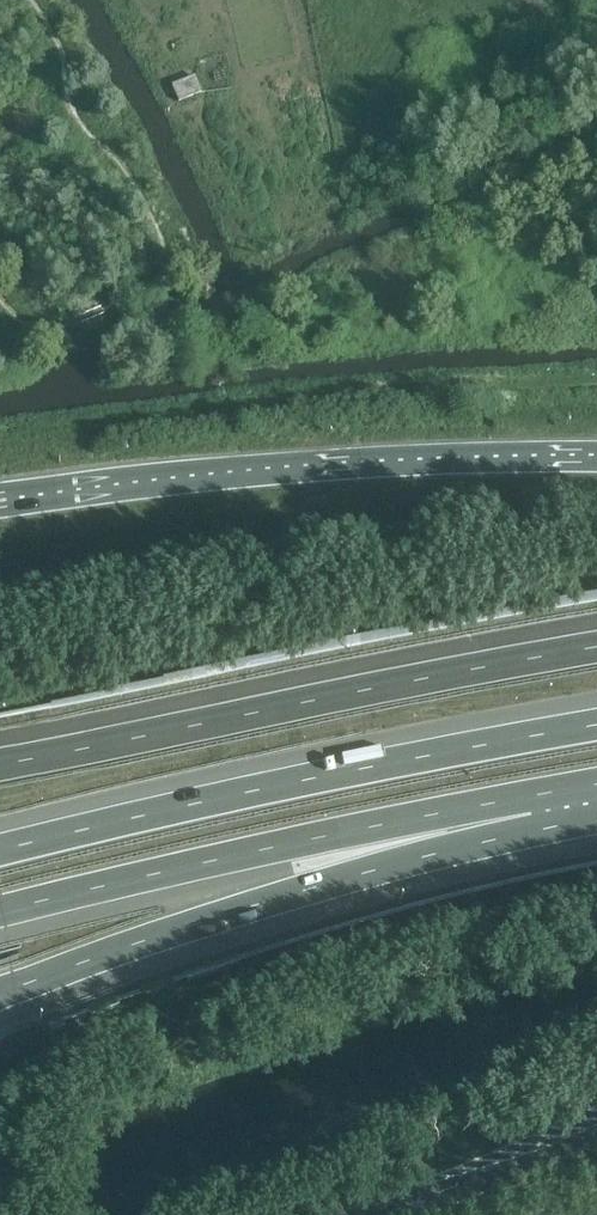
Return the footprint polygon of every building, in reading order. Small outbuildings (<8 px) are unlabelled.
[(195,75),(172,84),(179,102),(202,92),(195,75)]
